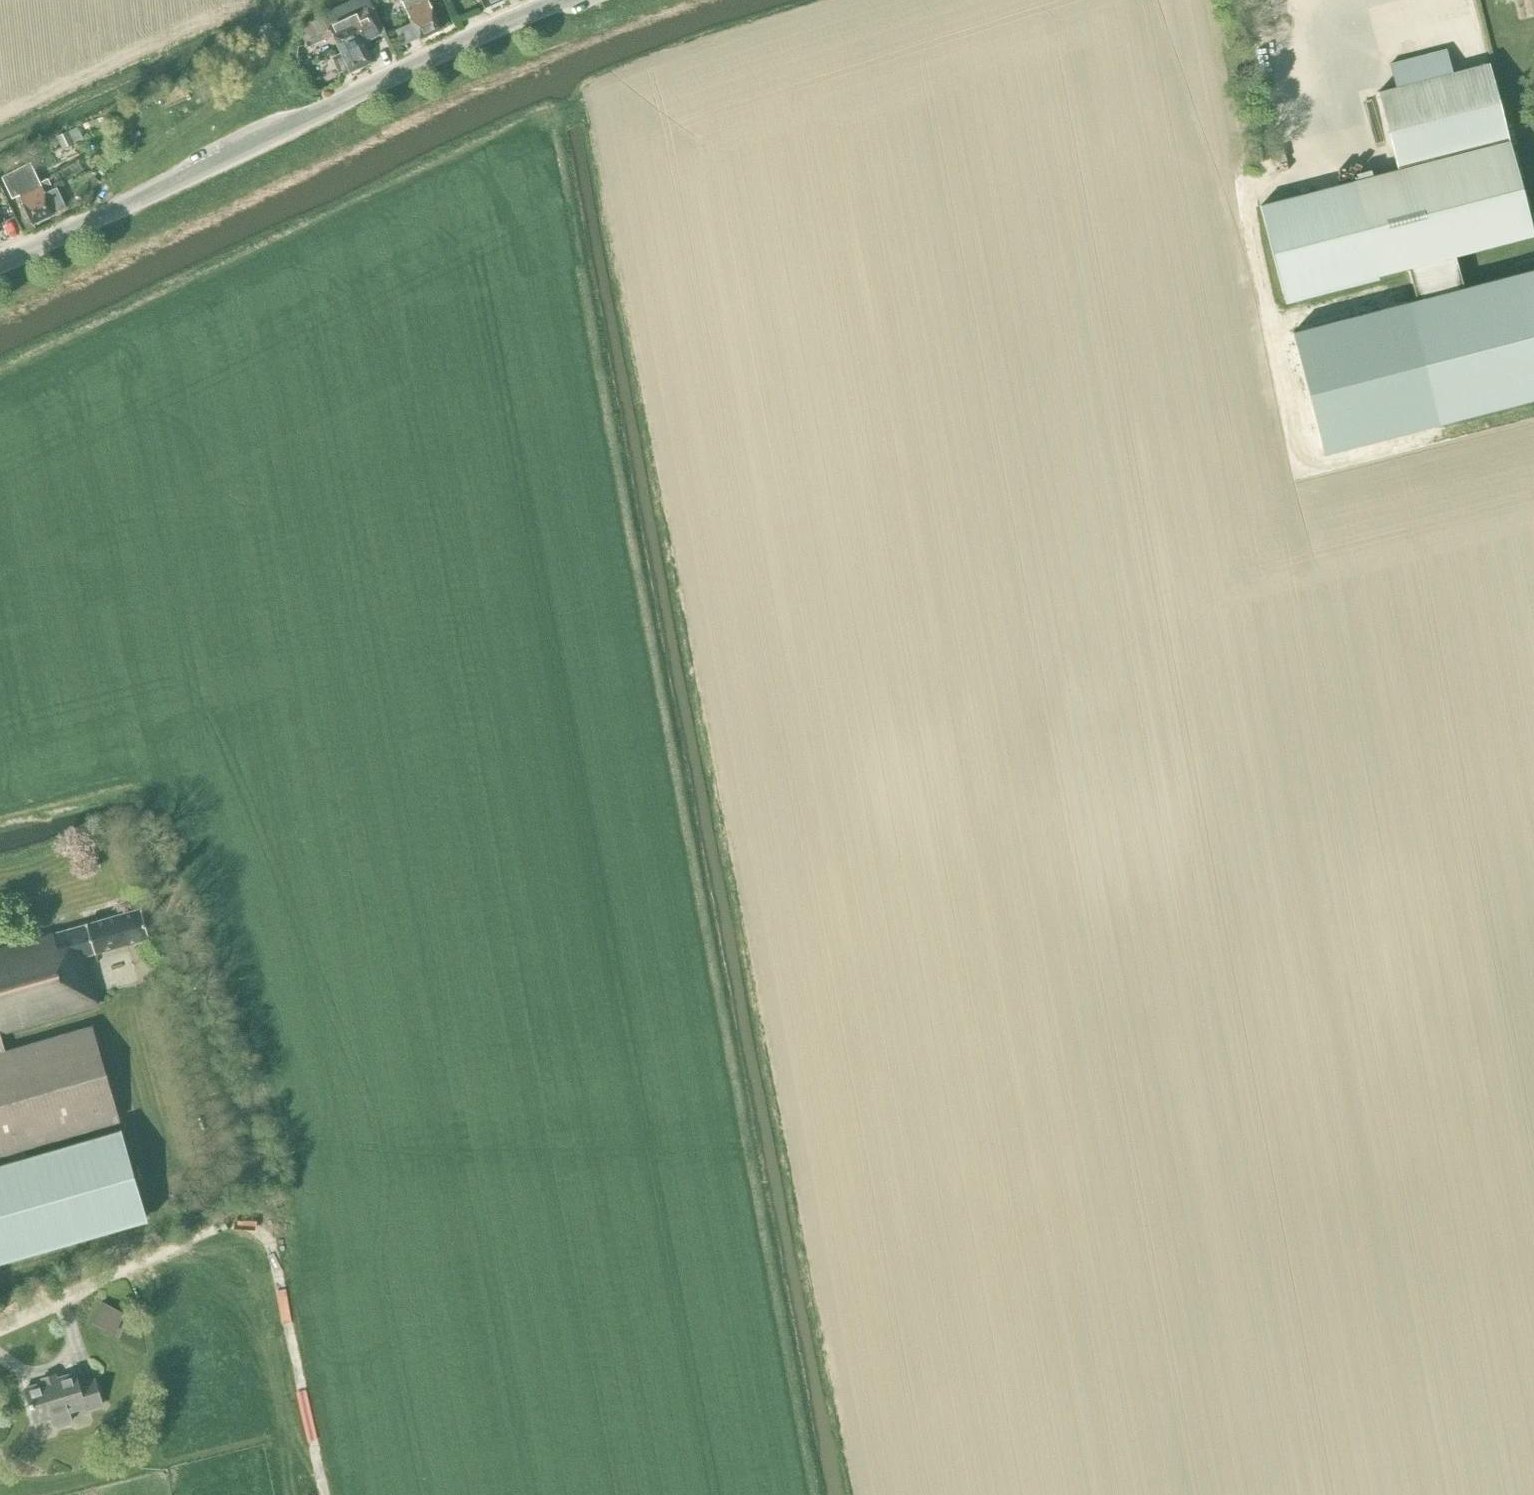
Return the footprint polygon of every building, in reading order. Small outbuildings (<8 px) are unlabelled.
[(333,36),(340,52),(341,53),(331,58),(339,76),(349,72),(372,61),(366,48),(372,45),(369,40),(380,35),(379,33),(382,32),(385,30),(371,0),(352,0),(332,10),(333,11),(302,25),(306,33),(302,35),(306,43),(308,47),(333,36)] [(411,22),(419,38),(419,39),(441,28),(427,0),(400,0),(411,22)] [(1397,169),(1259,205),(1285,304),(1378,279),(1377,276),(1407,269),(1453,257),(1533,236),(1489,62),(1452,72),(1446,50),(1389,64),(1395,87),(1377,91),(1397,169)] [(57,136),(63,149),(75,143),(69,130),(57,136)] [(47,178),(39,182),(30,163),(1,177),(12,198),(19,195),(32,223),(54,213),(65,207),(56,187),(52,189),(47,178)] [(1407,269),(1415,301),(1406,303),(1437,420),(1533,394),(1533,269),(1462,288),(1453,257),(1407,269)] [(98,1003),(85,956),(148,937),(140,909),(0,949),(0,1032),(98,1003)] [(110,1093),(91,1027),(5,1051),(0,1035),(0,1154),(117,1120),(110,1093)] [(147,1221),(121,1130),(0,1165),(0,1263),(147,1221)] [(102,1302),(91,1323),(114,1335),(125,1313),(102,1302)] [(83,1409),(100,1404),(93,1379),(77,1384),(73,1373),(23,1388),(33,1421),(49,1416),(52,1424),(56,1427),(67,1423),(70,1419),(67,1411),(82,1406),(83,1409)]
